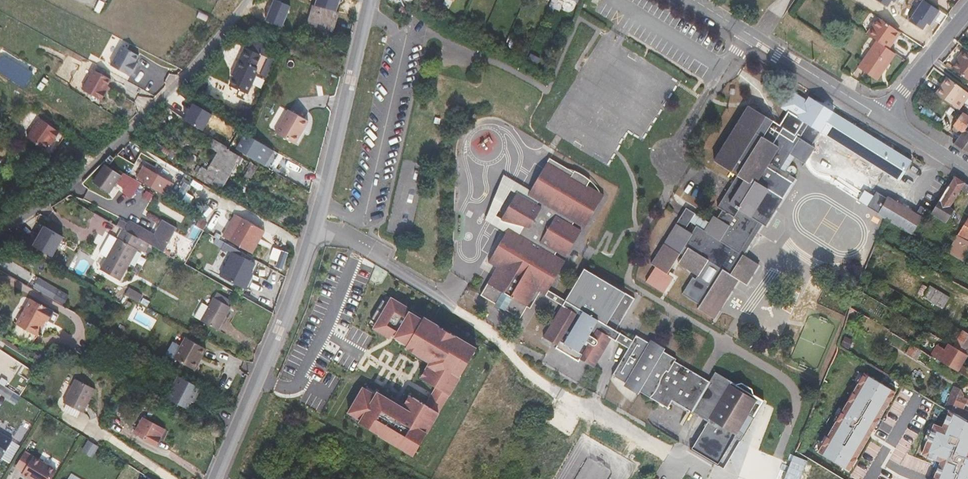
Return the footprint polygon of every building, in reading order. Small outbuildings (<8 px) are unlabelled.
[(924,0),(922,0),(909,20),(922,29),(926,22),(929,24),(939,9),(924,0)] [(339,12),(313,5),(307,24),(317,27),(319,22),(335,27),(339,12)] [(409,10),(402,5),(398,11),(405,16),(409,10)] [(199,11),(196,17),(205,21),(208,15),(199,11)] [(889,47),(901,30),(879,16),(867,33),(877,39),(889,47)] [(335,27),(319,22),(317,27),(334,31),(335,27)] [(253,39),(249,48),(277,61),(282,51),(253,39)] [(877,80),(897,52),(889,47),(877,39),(858,67),(877,80)] [(140,54),(122,44),(111,64),(131,74),(135,66),(134,65),(140,54)] [(248,47),(242,59),(240,58),(233,71),(237,73),(231,85),(247,92),(251,83),(252,83),(257,75),(255,74),(256,71),(269,77),(277,61),(249,48),(248,47)] [(965,48),(960,55),(962,56),(959,59),(953,66),(967,79),(967,50),(965,48)] [(94,69),(83,88),(102,99),(107,90),(105,89),(108,84),(111,78),(94,69)] [(947,77),(935,92),(959,108),(967,97),(967,92),(947,77)] [(208,87),(200,84),(198,89),(206,93),(208,87)] [(664,242),(656,255),(651,263),(656,266),(646,281),(664,292),(675,275),(669,271),(673,265),(677,258),(680,260),(678,263),(697,275),(696,278),(693,277),(683,293),(700,305),(698,308),(715,318),(728,298),(739,279),(746,284),(759,265),(743,255),(763,224),(766,226),(795,178),(789,174),(792,170),(788,168),(783,165),(790,153),(795,156),(805,163),(815,147),(810,144),(819,130),(822,132),(899,180),(911,160),(834,112),(808,96),(806,99),(792,91),(782,107),(788,111),(780,125),(749,105),(714,161),(737,175),(738,175),(718,206),(723,209),(718,218),(713,215),(709,222),(695,213),(686,208),(676,223),(664,242)] [(195,101),(185,117),(204,129),(214,112),(195,101)] [(249,114),(251,109),(242,105),(240,110),(249,114)] [(309,120),(289,109),(275,132),(296,143),(309,120)] [(955,143),(967,152),(967,131),(965,129),(967,124),(967,115),(963,111),(953,126),(954,126),(952,128),(961,134),(955,143)] [(173,114),(162,121),(166,127),(177,120),(173,114)] [(56,139),(61,131),(41,117),(28,136),(47,149),(54,138),(56,139)] [(221,131),(217,137),(225,142),(229,137),(221,131)] [(265,144),(246,133),(237,148),(256,160),(265,145),(265,144)] [(229,137),(225,142),(232,147),(236,141),(229,136),(229,137)] [(228,146),(214,139),(209,146),(218,151),(208,169),(199,163),(195,171),(199,174),(198,175),(220,188),(240,156),(227,148),(228,146)] [(161,145),(159,150),(168,156),(171,151),(161,145)] [(265,145),(256,160),(261,162),(269,148),(265,145)] [(168,156),(173,160),(177,152),(172,149),(171,151),(168,156)] [(788,168),(795,156),(790,153),(783,165),(788,168)] [(549,157),(547,161),(571,175),(574,171),(549,157)] [(122,160),(118,168),(125,172),(131,176),(134,172),(129,168),(130,165),(122,160)] [(549,289),(549,288),(566,260),(553,253),(555,250),(566,256),(581,230),(571,225),(573,221),(584,228),(591,217),(604,194),(588,185),(590,180),(589,178),(585,175),(580,173),(574,170),(574,171),(571,175),(547,161),(534,183),(530,189),(527,194),(538,201),(536,204),(516,192),(501,219),(512,222),(524,225),(519,233),(509,227),(506,232),(492,255),(488,262),(496,267),(488,282),(481,295),(495,303),(495,304),(505,310),(506,310),(520,318),(528,306),(537,290),(545,295),(549,289)] [(104,162),(91,181),(109,193),(116,183),(122,175),(104,162)] [(175,183),(143,165),(136,178),(167,197),(175,183)] [(925,209),(931,213),(949,184),(930,173),(920,189),(929,194),(921,206),(925,209)] [(485,220),(506,232),(509,227),(519,233),(524,225),(512,222),(501,219),(496,216),(507,187),(516,192),(536,204),(538,201),(527,194),(530,189),(504,174),(485,220)] [(139,186),(122,175),(116,183),(125,189),(123,191),(132,197),(139,186)] [(950,206),(960,189),(965,182),(955,175),(949,184),(931,213),(946,222),(954,209),(950,206)] [(885,217),(911,232),(921,216),(916,213),(887,196),(887,197),(876,191),(867,206),(879,213),(878,213),(885,217)] [(925,209),(921,206),(920,205),(916,213),(921,216),(925,209)] [(235,214),(223,235),(249,250),(250,248),(254,241),(251,239),(257,227),(235,214)] [(206,220),(200,216),(197,221),(204,224),(206,220)] [(964,224),(957,235),(954,241),(948,252),(963,260),(967,251),(967,217),(964,224)] [(123,229),(148,243),(149,243),(163,251),(176,227),(163,219),(155,234),(130,220),(127,225),(120,221),(117,225),(123,229)] [(63,236),(44,225),(33,245),(52,256),(63,236)] [(265,232),(257,227),(251,239),(254,241),(250,248),(254,250),(265,232)] [(144,252),(149,243),(148,243),(123,229),(118,238),(110,234),(100,253),(107,257),(100,269),(120,280),(137,249),(144,252)] [(253,262),(230,251),(218,275),(241,286),(244,285),(247,279),(246,275),(253,262)] [(549,289),(545,295),(562,306),(543,337),(552,343),(557,345),(556,348),(579,361),(580,359),(594,367),(611,338),(628,348),(631,343),(633,340),(616,330),(635,297),(584,267),(566,299),(549,289)] [(49,296),(54,287),(39,278),(34,286),(49,296)] [(930,300),(937,289),(930,285),(923,296),(930,300)] [(49,296),(54,298),(58,290),(58,289),(54,287),(49,296)] [(936,304),(943,293),(937,289),(930,300),(936,304)] [(58,290),(54,298),(64,304),(69,296),(66,295),(58,290)] [(125,294),(126,294),(129,296),(139,302),(141,298),(127,290),(125,294)] [(231,299),(217,291),(208,306),(200,320),(218,330),(231,306),(228,304),(231,299)] [(950,296),(943,293),(936,304),(943,308),(950,296)] [(126,294),(121,303),(124,305),(123,305),(129,309),(133,303),(126,300),(129,296),(126,294)] [(147,296),(143,303),(148,306),(151,299),(147,296)] [(31,297),(10,336),(24,343),(30,345),(31,345),(37,334),(36,334),(43,320),(46,321),(52,309),(31,297)] [(363,387),(348,412),(351,414),(361,420),(359,423),(410,453),(416,444),(419,446),(472,356),(468,354),(472,346),(450,332),(449,335),(442,332),(444,329),(424,317),(422,319),(411,312),(410,312),(409,312),(406,310),(408,307),(392,298),(388,303),(383,300),(371,320),(377,323),(374,328),(390,338),(392,335),(395,337),(407,345),(405,348),(418,355),(430,362),(428,366),(425,370),(428,372),(423,380),(436,388),(425,406),(412,398),(407,406),(405,404),(403,407),(391,400),(377,392),(376,395),(365,389),(363,387)] [(208,306),(202,302),(194,316),(200,320),(208,306)] [(412,309),(411,312),(422,319),(424,317),(412,309)] [(43,320),(36,334),(37,334),(38,335),(46,321),(43,320)] [(963,329),(953,345),(967,354),(967,332),(963,329)] [(636,334),(634,338),(633,340),(631,343),(628,348),(612,375),(625,382),(628,378),(642,387),(640,391),(668,407),(672,400),(693,412),(708,421),(697,439),(720,452),(731,434),(734,436),(740,440),(744,433),(753,417),(757,411),(764,400),(754,394),(752,388),(741,382),(736,383),(715,371),(710,381),(675,360),(676,358),(664,351),(661,355),(646,346),(649,342),(636,334)] [(203,346),(183,335),(178,344),(170,340),(164,352),(171,356),(189,366),(196,353),(198,354),(203,346)] [(395,337),(393,340),(405,348),(407,345),(395,337)] [(661,355),(664,351),(665,348),(651,339),(649,342),(646,346),(661,355)] [(922,350),(912,343),(907,352),(917,359),(922,350)] [(962,365),(967,356),(967,354),(953,345),(949,343),(945,349),(937,344),(930,355),(967,377),(967,369),(962,365)] [(476,348),(472,346),(468,354),(472,356),(476,348)] [(33,352),(30,356),(38,361),(40,357),(33,352)] [(198,354),(196,353),(189,366),(191,367),(198,354)] [(430,362),(418,355),(416,358),(428,366),(430,362)] [(865,373),(819,452),(850,470),(896,391),(865,373)] [(179,375),(167,397),(187,408),(194,395),(198,394),(200,390),(199,386),(179,375)] [(96,389),(76,378),(63,402),(67,404),(74,407),(81,411),(84,412),(96,389)] [(628,378),(625,382),(624,385),(638,394),(640,391),(642,387),(628,378)] [(0,385),(0,390),(7,394),(11,389),(9,388),(1,383),(0,385)] [(21,390),(12,384),(9,388),(11,389),(19,394),(21,390)] [(944,407),(949,410),(952,412),(960,416),(963,409),(966,403),(967,404),(967,398),(962,395),(957,393),(960,388),(954,385),(944,407)] [(377,392),(367,386),(365,389),(376,395),(377,392)] [(405,404),(393,397),(391,400),(403,407),(405,404)] [(74,407),(67,404),(63,411),(77,418),(81,411),(74,407)] [(963,409),(960,416),(967,420),(967,419),(967,412),(963,409)] [(967,420),(960,416),(952,412),(949,410),(943,427),(934,423),(922,454),(941,461),(934,478),(967,478),(967,421),(967,420)] [(361,420),(351,414),(349,417),(359,423),(361,420)] [(166,429),(143,416),(134,433),(157,446),(166,429)] [(2,458),(3,456),(13,439),(0,432),(0,456),(2,458)] [(724,454),(734,436),(731,434),(720,452),(724,454)] [(22,445),(13,439),(3,456),(12,461),(22,445)] [(718,463),(724,454),(720,452),(697,439),(692,448),(718,463)] [(98,446),(88,440),(82,450),(92,457),(98,446)] [(419,446),(416,444),(410,453),(414,455),(419,446)] [(15,468),(23,473),(22,475),(29,478),(30,478),(31,478),(50,478),(57,469),(25,450),(15,468)]
